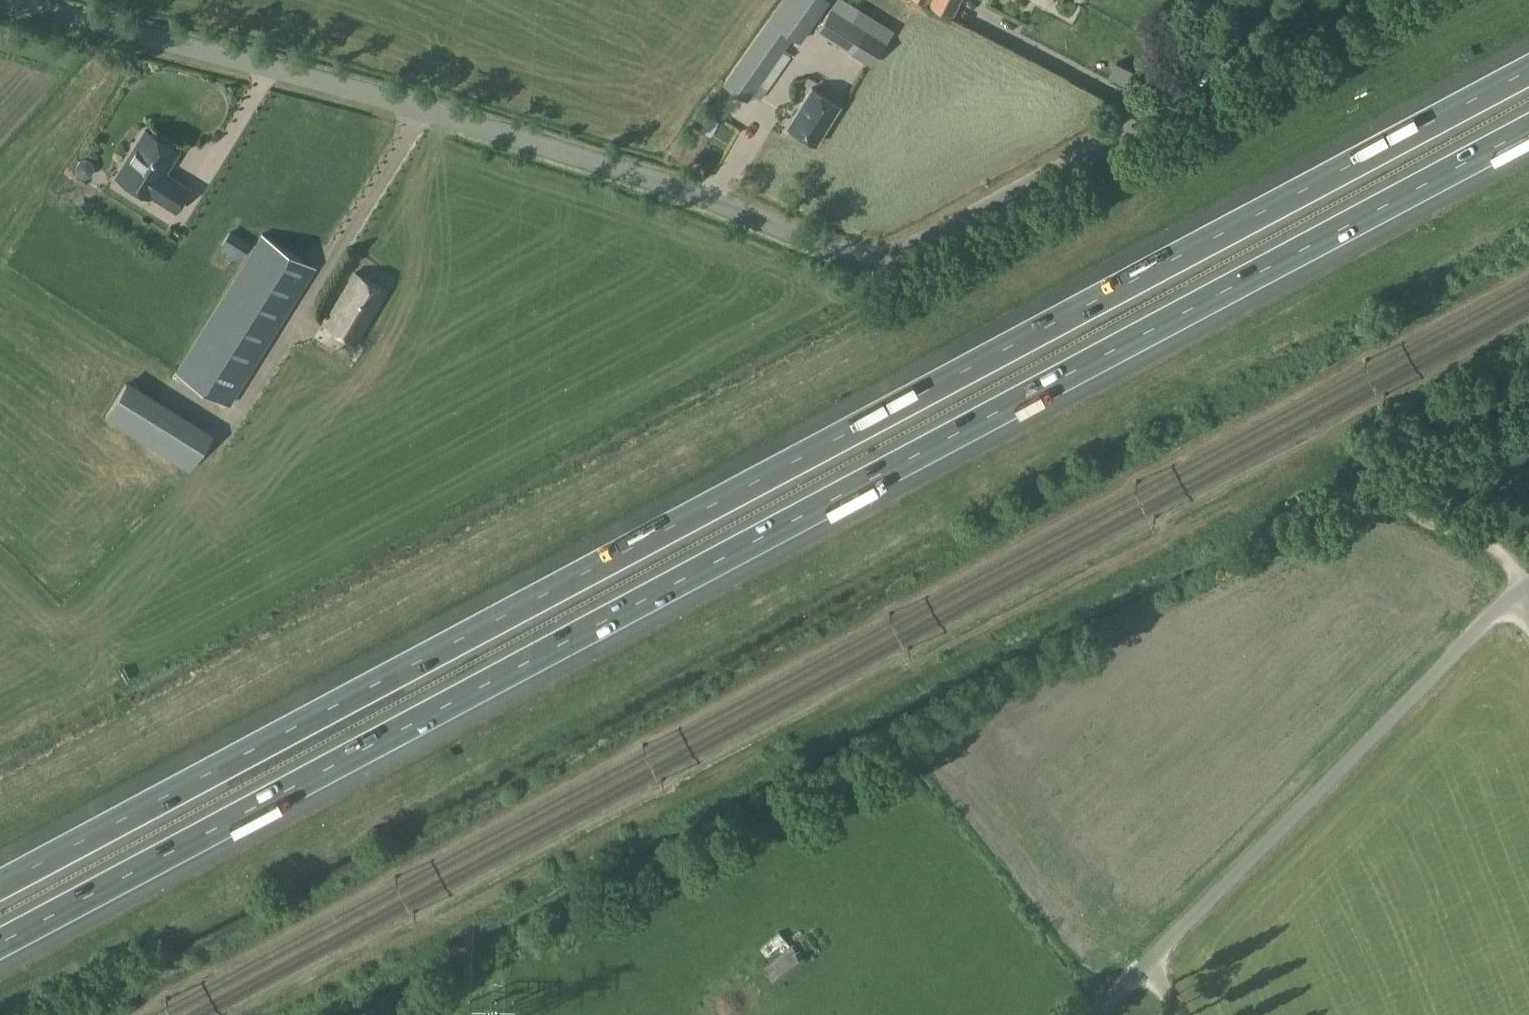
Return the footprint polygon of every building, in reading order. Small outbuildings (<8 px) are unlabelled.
[(722,83),(748,101),(752,95),(760,99),(779,72),(772,67),(793,37),(799,42),(828,0),(780,0),(722,83)] [(831,7),(832,8),(817,31),(871,64),(884,43),(853,22),(861,10),(845,0),(835,0),(831,7)] [(960,0),(919,0),(952,16),(960,0)] [(1117,61),(1109,75),(1137,90),(1145,76),(1117,61)] [(838,105),(811,88),(788,126),(815,143),(838,105)] [(710,123),(710,141),(727,141),(727,123),(710,123)] [(174,209),(187,188),(161,172),(164,166),(166,168),(177,151),(144,130),(116,175),(149,196),(150,194),(174,209)] [(69,157),(69,174),(82,173),(82,157),(69,157)] [(262,232),(176,371),(231,405),(316,267),(262,232)] [(385,291),(354,273),(324,324),(356,342),(385,291)] [(106,410),(103,416),(191,470),(213,433),(125,380),(106,410)] [(763,967),(776,985),(808,961),(795,943),(763,967)]
